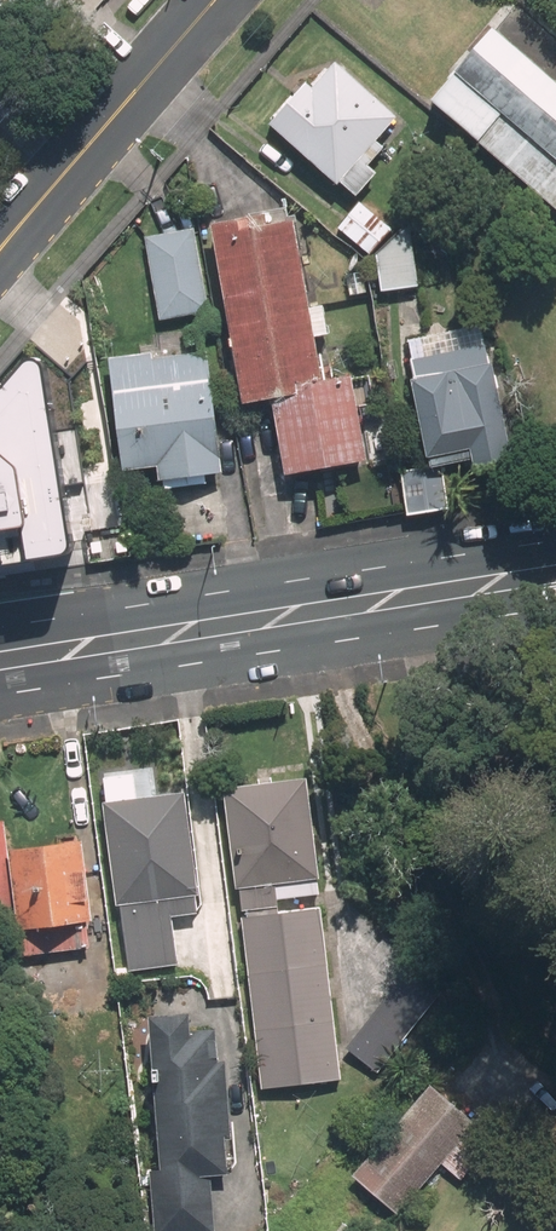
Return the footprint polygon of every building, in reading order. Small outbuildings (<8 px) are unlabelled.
[(497,23),(431,99),(555,207),(555,74),(497,23)] [(300,86),(263,132),(352,203),(373,178),(367,173),(383,153),(375,147),(396,121),(330,68),(309,94),(300,86)] [(356,204),(333,232),(367,260),(390,232),(356,204)] [(288,213),(203,229),(237,411),(264,406),(279,484),(364,468),(348,379),(319,384),(312,345),(327,343),(321,311),(306,314),(288,213)] [(417,290),(408,230),(372,261),(378,296),(417,290)] [(193,231),(143,241),(158,324),(208,315),(193,231)] [(507,461),(485,349),(406,365),(410,383),(403,394),(418,468),(395,473),(405,521),(445,513),(437,475),(507,461)] [(203,351),(103,362),(117,477),(154,473),(157,496),(219,489),(203,351)] [(91,549),(58,358),(0,423),(0,565),(91,549)] [(303,780),(217,791),(257,1092),(342,1081),(320,909),(277,914),(275,901),(318,896),(303,780)] [(185,794),(95,807),(110,911),(116,910),(125,974),(177,967),(170,920),(202,915),(185,794)] [(92,949),(79,842),(2,851),(15,958),(92,949)] [(409,965),(341,1051),(375,1077),(443,991),(409,965)] [(193,1006),(133,1012),(148,1179),(225,1172),(212,1032),(195,1034),(193,1006)] [(424,1087),(346,1179),(394,1220),(439,1168),(458,1184),(492,1143),(424,1087)]
